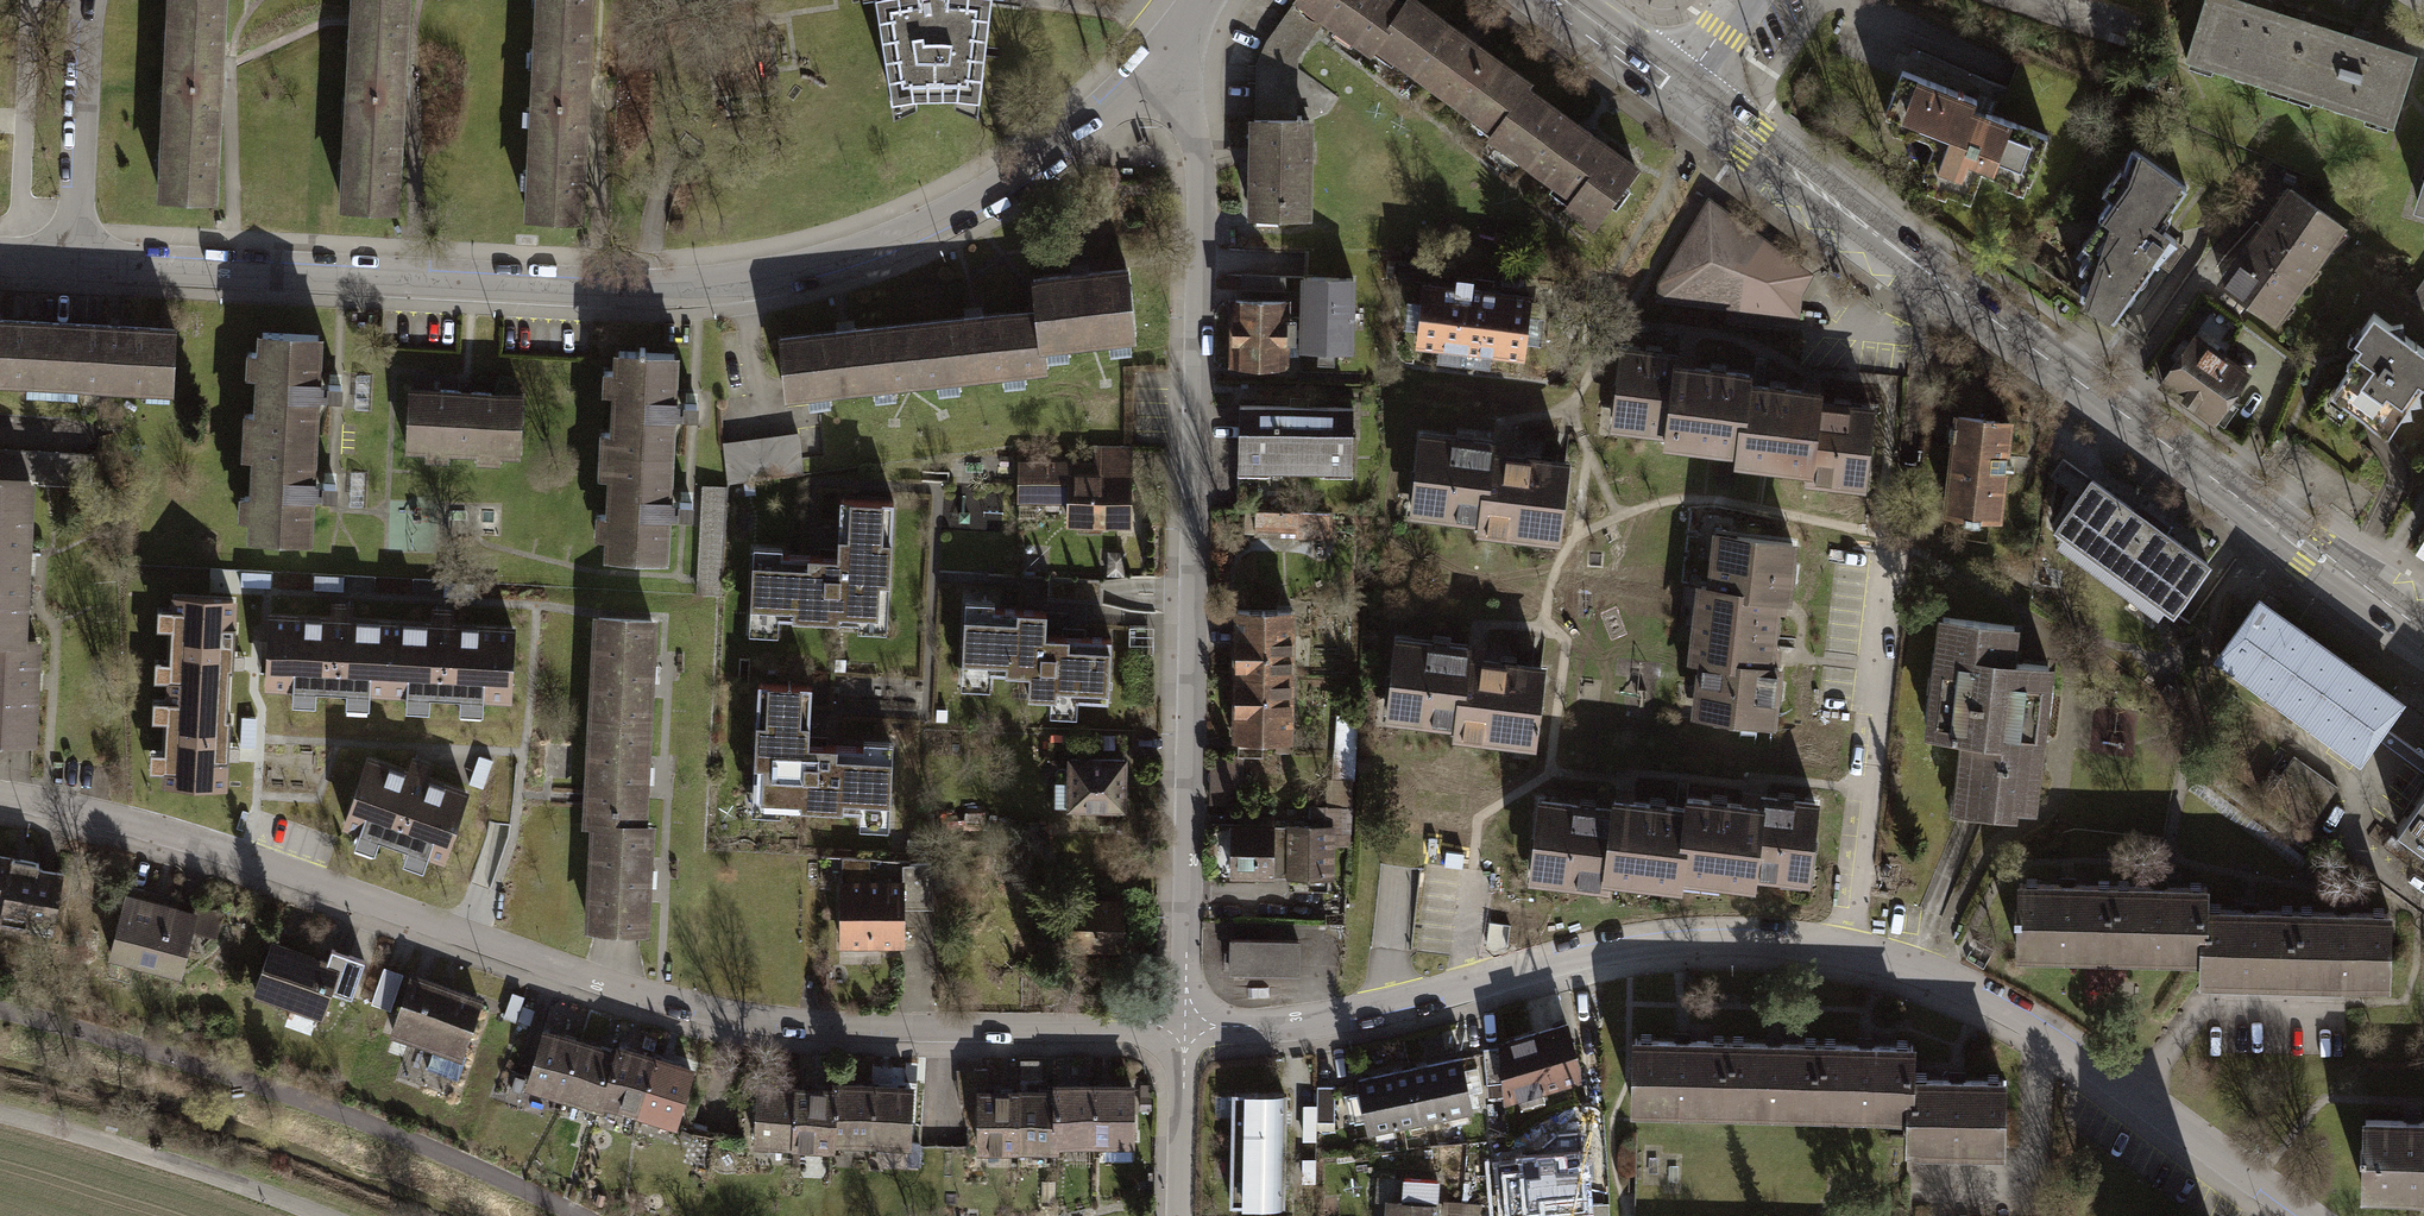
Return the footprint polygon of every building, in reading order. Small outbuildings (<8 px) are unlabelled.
[(166,198),(227,201),(236,0),(175,0),(173,32),(168,32),(167,50),(172,51),(171,89),(165,89),(164,108),(170,109),(168,150),(163,150),(162,169),(167,170),(166,198)] [(348,207),(408,211),(419,0),(359,0),(357,42),(350,41),(349,60),(356,61),(353,98),(346,98),(345,119),(352,119),(350,161),(344,161),(343,180),(349,180),(348,207)] [(534,221),(593,223),(600,0),(535,0),(535,7),(541,8),(539,49),(534,49),(533,49),(532,69),(534,69),(539,69),(538,108),(530,108),(530,129),(537,129),(536,171),(528,171),(528,189),(535,189),(534,221)] [(896,102),(918,94),(918,86),(955,84),(954,92),(981,101),(993,0),(880,0),(896,102)] [(1261,58),(1303,66),(1334,23),(1344,31),(1336,42),(1356,56),(1364,45),(1382,58),(1415,13),(1397,0),(1303,0),(1301,3),(1261,58)] [(2251,0),(2215,0),(2193,70),(2219,78),(2222,70),(2275,86),(2272,95),(2294,102),(2320,22),(2251,0)] [(1415,13),(1382,58),(1402,73),(1407,65),(1485,121),(1480,128),(1498,141),(1532,94),(1536,88),(1421,5),(1415,13)] [(2294,102),(2315,109),(2318,100),(2374,117),(2372,125),(2393,131),(2395,124),(2404,127),(2423,63),(2423,54),(2320,22),(2294,102)] [(1303,66),(1261,58),(1259,126),(1252,126),(1252,149),(1259,150),(1257,221),(1264,221),(1264,229),(1292,229),(1292,221),(1323,222),(1324,121),(1304,121),(1303,66)] [(1988,105),(1905,75),(1889,119),(1952,141),(1941,171),(1972,182),(1978,166),(1999,173),(2017,123),(1985,111),(1988,105)] [(1532,94),(1498,141),(1515,153),(1511,158),(1529,171),(1533,166),(1565,189),(1561,195),(1578,207),(1572,216),(1599,235),(1643,174),(1532,94)] [(2191,187),(2140,149),(2107,193),(2117,201),(2098,226),(2103,229),(2090,247),(2100,254),(2084,277),(2091,282),(2082,294),(2121,323),(2185,237),(2165,222),(2191,187)] [(2354,238),(2294,194),(2226,286),(2286,330),(2354,238)] [(1818,276),(1716,202),(1666,284),(1665,303),(1806,322),(1807,292),(1818,276)] [(1458,278),(1417,273),(1415,288),(1402,287),(1398,319),(1411,320),(1409,335),(1438,339),(1437,350),(1489,357),(1491,345),(1522,349),(1524,332),(1539,334),(1543,303),(1528,301),(1530,287),(1477,280),(1478,268),(1460,266),(1458,278)] [(1350,273),(1300,272),(1298,344),(1348,345),(1350,273)] [(1044,344),(1139,333),(1132,274),(1038,284),(1040,309),(1044,344)] [(1286,275),(1241,274),(1241,284),(1286,285),(1286,275)] [(1236,290),(1233,360),(1282,361),(1284,291),(1236,290)] [(2416,303),(2423,309),(2423,292),(2416,303)] [(1040,309),(920,322),(926,378),(1047,364),(1044,344),(1040,309)] [(2372,318),(2349,348),(2360,357),(2350,371),(2352,372),(2345,382),(2347,383),(2339,393),(2343,395),(2337,403),(2385,440),(2397,424),(2407,424),(2407,411),(2417,410),(2416,399),(2422,391),(2423,392),(2423,357),(2401,340),(2400,331),(2391,332),(2372,318)] [(53,383),(56,322),(0,320),(0,381),(53,383)] [(56,322),(53,383),(175,390),(178,328),(56,322)] [(789,393),(926,378),(920,322),(783,337),(789,393)] [(2203,333),(2165,383),(2221,425),(2258,375),(2203,333)] [(254,440),(322,444),(324,398),(342,399),(349,400),(350,383),(343,383),(325,382),(327,343),(266,340),(265,354),(257,353),(256,377),(264,377),(262,414),(255,414),(254,440)] [(1758,385),(1760,372),(1688,365),(1689,353),(1626,346),(1617,428),(1676,435),(1675,446),(1751,454),(1758,385)] [(602,457),(671,461),(674,416),(691,417),(696,418),(697,401),(692,400),(674,399),(677,362),(616,359),(616,371),(606,371),(605,396),(614,397),(612,433),(603,433),(602,457)] [(1829,393),(1758,385),(1751,454),(1749,471),(1815,478),(1814,491),(1874,497),(1882,415),(1827,410),(1829,393)] [(409,388),(407,452),(429,452),(429,460),(451,461),(451,453),(478,454),(478,462),(504,463),(504,455),(519,455),(521,392),(409,388)] [(1355,401),(1233,399),(1232,470),(1274,471),(1274,464),(1319,464),(1319,470),(1354,471),(1355,401)] [(2022,425),(1964,418),(1962,432),(1956,431),(1954,444),(1960,444),(1951,516),(2010,523),(2015,478),(2025,479),(2027,462),(2017,461),(2022,425)] [(1556,533),(1563,454),(1491,447),(1493,435),(1416,428),(1409,504),(1481,511),(1479,525),(1556,533)] [(798,435),(723,445),(729,483),(804,473),(801,458),(798,435)] [(255,541),(316,544),(319,497),(337,498),(342,498),(343,484),(337,483),(320,482),(322,444),(254,440),(252,462),(259,462),(257,498),(250,498),(249,523),(256,523),(255,541)] [(0,454),(0,479),(112,482),(113,457),(0,454)] [(1072,532),(1136,533),(1137,454),(1100,454),(1099,468),(1024,466),(1023,510),(1073,511),(1072,532)] [(605,557),(666,560),(668,516),(685,517),(692,517),(693,503),(685,502),(669,501),(671,461),(602,457),(600,481),(609,481),(607,515),(598,515),(597,542),(605,542),(605,557)] [(2208,563),(2091,481),(2057,527),(2064,533),(2057,542),(2158,616),(2166,606),(2173,611),(2208,563)] [(697,594),(720,595),(725,486),(702,485),(697,594)] [(29,646),(39,489),(0,487),(0,644),(29,646)] [(756,552),(752,637),(783,638),(783,627),(858,630),(858,640),(883,641),(883,631),(886,631),(888,588),(896,588),(898,546),(895,546),(897,507),(857,505),(856,544),(846,543),(845,562),(783,560),(784,553),(756,552)] [(1327,508),(1255,507),(1254,535),(1327,537),(1327,508)] [(1710,589),(1705,627),(1788,636),(1792,606),(1801,608),(1809,543),(1728,534),(1722,590),(1710,589)] [(1105,581),(1052,577),(1051,599),(1104,604),(1104,592),(1105,581)] [(173,678),(172,688),(229,691),(231,667),(234,668),(236,624),(234,624),(235,600),(177,597),(176,606),(173,606),(169,678),(173,678)] [(2400,700),(2260,601),(2220,657),(2359,757),(2376,733),(2383,723),(2400,700)] [(1098,695),(1113,696),(1115,654),(1112,654),(1112,643),(1048,641),(1049,617),(992,615),(993,606),(967,605),(964,690),(992,691),(993,666),(1011,667),(1010,677),(1034,678),(1033,701),(1051,702),(1051,714),(1073,715),(1073,698),(1098,699),(1098,695)] [(269,688),(391,694),(394,622),(354,620),(354,608),(337,607),(336,619),(273,616),(269,688)] [(394,622),(391,694),(512,700),(516,628),(452,625),(453,613),(436,612),(435,624),(394,622)] [(1290,613),(1237,612),(1236,673),(1290,673),(1290,613)] [(1927,688),(2046,703),(2052,657),(2012,652),(2016,624),(1936,614),(1927,688)] [(595,733),(662,735),(665,628),(598,626),(595,733)] [(1784,674),(1788,636),(1705,627),(1701,665),(1710,666),(1704,722),(1786,731),(1792,675),(1784,674)] [(40,746),(46,647),(29,646),(0,644),(0,744),(40,746)] [(1541,749),(1549,674),(1475,666),(1476,654),(1401,645),(1393,717),(1465,725),(1463,740),(1541,749)] [(1290,673),(1236,673),(1236,735),(1244,736),(1243,750),(1288,751),(1290,673)] [(168,771),(167,782),(224,785),(226,760),(228,760),(231,716),(229,716),(229,691),(172,688),(171,699),(168,699),(164,770),(168,771)] [(860,832),(887,832),(888,807),(894,807),(895,765),(888,765),(889,752),(812,750),(814,709),(816,709),(817,690),(759,688),(756,769),(767,770),(767,799),(754,799),(753,824),(792,825),(793,812),(860,814),(860,832)] [(2046,703),(1927,688),(1921,734),(1955,738),(1947,808),(2013,816),(2015,806),(2033,808),(2046,703)] [(1363,719),(1341,718),(1338,783),(1359,784),(1363,719)] [(596,830),(663,832),(664,804),(660,804),(662,735),(595,733),(591,830),(596,830)] [(367,755),(341,827),(448,864),(474,793),(367,755)] [(2337,787),(2294,756),(2280,775),(2272,769),(2258,788),(2309,826),(2337,787)] [(1061,784),(1061,812),(1130,814),(1132,763),(1075,762),(1075,785),(1061,784)] [(2319,841),(2209,762),(2188,790),(2298,870),(2319,841)] [(1215,768),(1218,798),(1246,796),(1243,765),(1215,768)] [(2397,826),(2423,845),(2423,789),(2397,826)] [(278,815),(310,816),(310,798),(279,797),(278,815)] [(1819,890),(1828,813),(1771,807),(1770,813),(1696,805),(1695,814),(1688,879),(1732,884),(1731,892),(1764,896),(1765,884),(1819,890)] [(1688,879),(1695,814),(1623,806),(1622,817),(1548,809),(1540,880),(1584,885),(1583,891),(1617,895),(1618,884),(1687,891),(1688,879)] [(1290,830),(1239,829),(1237,880),(1288,881),(1290,830)] [(593,924),(660,927),(663,832),(596,830),(593,924)] [(1334,832),(1290,830),(1288,881),(1295,881),(1295,890),(1333,891),(1334,832)] [(31,926),(27,947),(54,952),(69,875),(0,863),(0,921),(31,926)] [(875,865),(850,864),(848,967),(875,968),(875,954),(909,955),(910,893),(944,894),(945,871),(909,870),(909,886),(874,885),(875,865)] [(2111,952),(2113,887),(2021,885),(2019,949),(2111,952)] [(2113,887),(2111,952),(2203,954),(2204,954),(2205,911),(2206,911),(2206,889),(2113,887)] [(176,901),(135,890),(115,966),(191,986),(201,948),(215,952),(223,921),(175,908),(176,901)] [(1080,902),(1079,956),(1133,957),(1134,903),(1080,902)] [(2295,978),(2297,913),(2206,911),(2205,911),(2204,954),(2203,954),(2202,975),(2295,978)] [(2297,913),(2295,978),(2388,980),(2389,915),(2297,913)] [(341,955),(337,965),(278,944),(259,997),(297,1011),(294,1017),(324,1028),(326,1022),(333,1024),(342,998),(360,1004),(373,967),(341,955)] [(1309,945),(1238,944),(1238,979),(1308,980),(1309,945)] [(410,979),(390,972),(376,1012),(396,1019),(410,979)] [(397,1040),(469,1065),(491,1005),(419,979),(397,1040)] [(529,1001),(518,998),(510,1023),(521,1027),(529,1001)] [(1588,1079),(1572,1028),(1507,1048),(1507,1057),(1511,1088),(1513,1102),(1520,1100),(1524,1113),(1558,1103),(1554,1089),(1588,1079)] [(551,1032),(532,1093),(569,1104),(588,1043),(551,1032)] [(588,1043),(569,1104),(606,1116),(608,1108),(625,1054),(588,1043)] [(1638,1113),(1732,1116),(1734,1047),(1640,1044),(1638,1113)] [(625,1054),(608,1108),(645,1119),(664,1057),(627,1046),(625,1054)] [(1732,1116),(1827,1119),(1829,1050),(1734,1047),(1732,1116)] [(1827,1119),(1921,1121),(1922,1081),(1923,1053),(1829,1050),(1827,1119)] [(664,1057),(645,1119),(681,1130),(700,1069),(664,1057)] [(1493,1090),(1511,1088),(1507,1057),(1489,1059),(1493,1090)] [(1467,1062),(1415,1073),(1426,1126),(1452,1120),(1454,1129),(1474,1124),(1473,1116),(1478,1115),(1474,1099),(1485,1097),(1480,1071),(1469,1073),(1467,1062)] [(1415,1073),(1363,1084),(1365,1097),(1356,1098),(1362,1126),(1371,1124),(1374,1136),(1380,1135),(1381,1143),(1397,1140),(1395,1132),(1407,1130),(1412,1154),(1431,1150),(1426,1126),(1415,1073)] [(1920,1150),(2014,1153),(2016,1084),(1922,1081),(1921,1121),(1920,1150)] [(882,1089),(844,1087),(844,1095),(841,1151),(878,1152),(882,1089)] [(1103,1089),(1064,1088),(1064,1095),(1063,1153),(1102,1153),(1103,1089)] [(919,1091),(882,1089),(878,1152),(916,1154),(919,1091)] [(1142,1089),(1103,1089),(1102,1153),(1141,1154),(1142,1089)] [(805,1093),(767,1091),(764,1152),(802,1154),(805,1093)] [(1340,1138),(1340,1092),(1322,1092),(1322,1111),(1323,1138),(1340,1138)] [(844,1095),(805,1093),(802,1154),(840,1156),(841,1151),(844,1095)] [(1026,1094),(988,1094),(987,1158),(1025,1159),(1026,1094)] [(1064,1095),(1026,1094),(1025,1159),(1063,1160),(1063,1153),(1064,1095)] [(1286,1097),(1235,1096),(1234,1152),(1284,1153),(1286,1097)] [(1322,1111),(1309,1111),(1309,1148),(1323,1148),(1323,1138),(1322,1111)] [(2370,1122),(2369,1198),(2423,1200),(2423,1123),(2370,1122)] [(1514,1215),(1549,1215),(1575,1214),(1573,1183),(1598,1181),(1594,1131),(1553,1133),(1554,1150),(1535,1151),(1535,1161),(1511,1163),(1514,1215)] [(1284,1153),(1234,1152),(1232,1203),(1282,1205),(1284,1153)] [(1314,1158),(1303,1158),(1303,1180),(1314,1179),(1314,1158)] [(1387,1215),(1431,1215),(1432,1204),(1437,1205),(1438,1179),(1403,1177),(1401,1204),(1388,1203),(1387,1215)] [(1453,1215),(1468,1215),(1468,1205),(1453,1205),(1453,1215)] [(1468,1215),(1486,1215),(1486,1206),(1468,1205),(1468,1215)] [(1597,1215),(1616,1215),(1615,1207),(1597,1208),(1597,1215)]
